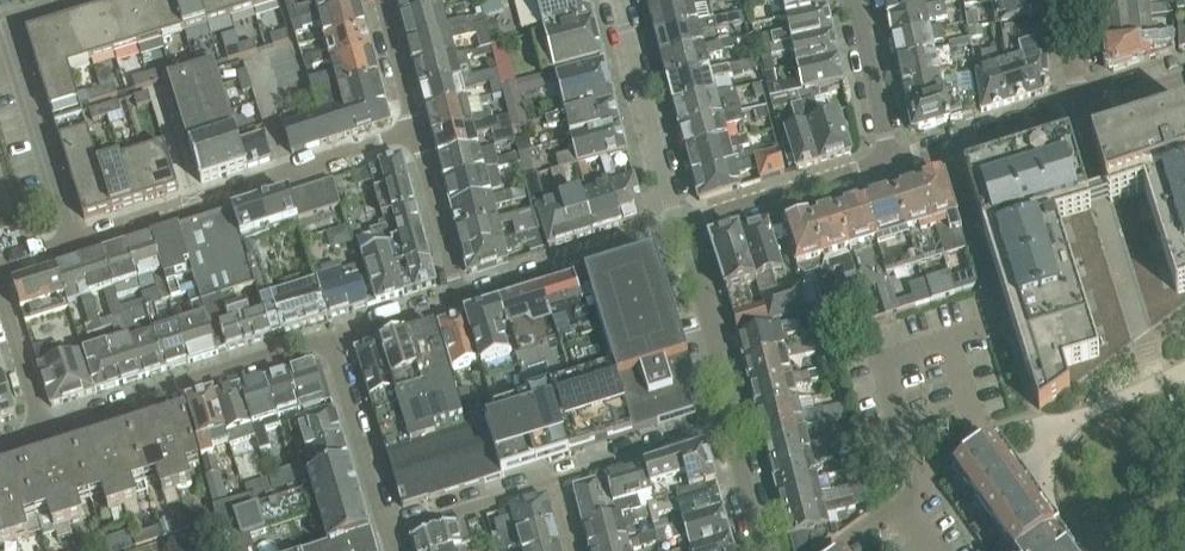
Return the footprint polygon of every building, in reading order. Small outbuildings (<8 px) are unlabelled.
[(125,4),(138,48),(162,41),(149,0),(137,0),(125,4)] [(185,34),(174,0),(149,0),(162,41),(185,34)] [(185,34),(208,26),(200,0),(174,0),(185,34)] [(208,26),(231,19),(225,0),(200,0),(208,26)] [(231,19),(255,12),(251,0),(225,0),(231,19)] [(255,12),(279,4),(277,0),(251,0),(255,12)] [(317,7),(295,12),(292,0),(290,0),(285,1),(292,25),(361,7),(359,0),(315,0),(317,7)] [(404,20),(443,10),(441,0),(399,0),(404,20)] [(546,34),(594,21),(588,0),(537,0),(546,34)] [(650,12),(691,2),(690,0),(647,0),(650,12)] [(650,12),(656,36),(697,25),(702,24),(714,20),(711,9),(718,7),(716,0),(698,0),(691,2),(650,12)] [(827,7),(825,0),(771,0),(771,3),(783,0),(786,16),(827,7)] [(888,19),(925,11),(923,0),(884,0),(888,19)] [(1043,21),(1041,0),(1022,0),(1001,2),(995,3),(996,14),(1002,14),(1003,25),(1043,21)] [(1103,46),(1170,40),(1170,33),(1159,33),(1159,26),(1152,27),(1151,4),(1139,5),(1139,0),(1098,0),(1103,46)] [(101,10),(115,55),(138,48),(125,4),(112,8),(112,7),(101,10)] [(367,33),(361,7),(292,25),(296,37),(304,35),(303,32),(322,27),(326,44),(367,33)] [(888,19),(893,42),(930,34),(928,24),(947,19),(944,7),(925,11),(888,19)] [(90,14),(78,18),(92,62),(115,55),(101,10),(90,14)] [(411,47),(469,32),(466,21),(448,26),(443,10),(404,20),(411,47)] [(772,46),(832,33),(827,11),(787,19),(790,34),(771,38),(772,46)] [(66,21),(54,24),(68,70),(69,69),(92,62),(78,18),(66,22),(66,21)] [(697,25),(656,36),(662,60),(703,49),(702,44),(700,36),(717,31),(714,20),(702,24),(697,25)] [(604,59),(594,21),(546,34),(556,72),(604,59)] [(27,34),(52,113),(80,104),(69,69),(68,70),(54,24),(47,27),(48,28),(27,34)] [(411,47),(416,66),(455,56),(452,45),(478,38),(481,52),(493,49),(487,27),(469,32),(411,47)] [(893,42),(898,65),(935,57),(933,45),(943,43),(941,32),(930,34),(893,42)] [(287,33),(271,38),(274,48),(290,43),(287,33)] [(367,33),(326,44),(330,57),(325,58),(325,56),(303,62),(306,72),(332,65),(373,54),(367,33)] [(797,64),(837,55),(832,33),(772,46),(774,55),(794,51),(797,64)] [(1174,39),(1170,40),(1103,46),(1103,47),(1105,69),(1113,74),(1144,64),(1175,54),(1174,39)] [(1046,42),(1030,47),(1022,50),(1034,98),(1045,94),(1050,87),(1046,42)] [(254,43),(240,48),(243,58),(258,53),(254,43)] [(703,49),(662,60),(668,84),(709,73),(705,59),(724,54),(721,45),(703,49)] [(243,58),(240,48),(226,52),(229,62),(243,58)] [(976,74),(983,113),(1005,107),(998,67),(995,49),(990,50),(991,54),(982,55),(984,71),(976,74)] [(1005,107),(1034,98),(1022,50),(1006,54),(1009,64),(998,67),(1005,107)] [(898,65),(903,88),(953,77),(957,76),(952,53),(935,57),(898,65)] [(380,81),(373,54),(332,65),(335,75),(315,81),(314,78),(308,79),(313,94),(335,88),(338,90),(340,91),(380,81)] [(423,93),(462,82),(473,79),(468,61),(473,60),(472,55),(456,59),(455,56),(416,66),(423,93)] [(208,58),(194,62),(197,72),(211,68),(208,58)] [(770,99),(843,84),(838,60),(798,69),(801,83),(785,87),(785,86),(768,90),(770,99)] [(197,72),(194,62),(179,66),(182,76),(197,72)] [(556,77),(567,116),(615,103),(605,64),(556,77)] [(222,89),(218,74),(215,66),(211,68),(197,72),(182,76),(170,80),(177,103),(222,89)] [(709,73),(668,84),(674,107),(715,96),(713,90),(712,84),(733,79),(730,68),(709,73)] [(162,72),(147,76),(150,86),(165,82),(162,72)] [(423,93),(428,115),(468,104),(465,92),(490,86),(493,99),(503,96),(497,73),(473,79),(423,93)] [(133,81),(136,91),(150,86),(147,76),(133,81)] [(908,110),(945,102),(958,99),(953,77),(903,88),(908,110)] [(294,155),(391,123),(380,81),(340,91),(338,90),(344,111),(322,117),(285,129),(294,155)] [(115,86),(100,91),(104,101),(118,96),(115,86)] [(230,111),(222,89),(177,103),(184,126),(230,111)] [(715,96),(674,107),(680,130),(727,118),(743,114),(739,101),(744,100),(741,89),(715,96)] [(86,95),(89,105),(104,101),(100,91),(86,95)] [(139,97),(142,107),(152,104),(149,94),(139,97)] [(958,99),(945,102),(908,110),(912,130),(921,133),(963,120),(958,99)] [(475,130),(495,124),(492,116),(485,118),(480,101),(468,104),(428,115),(435,141),(475,130)] [(615,103),(567,116),(550,121),(552,131),(568,127),(571,139),(621,126),(615,103)] [(839,113),(819,119),(814,103),(802,106),(819,166),(852,156),(839,113)] [(89,133),(80,104),(52,113),(60,142),(89,133)] [(119,104),(104,108),(107,118),(122,114),(119,104)] [(782,131),(795,174),(819,166),(802,106),(791,110),(796,126),(782,131)] [(107,118),(104,108),(90,113),(93,123),(107,118)] [(184,126),(191,148),(237,134),(230,111),(184,126)] [(727,118),(680,130),(687,155),(728,144),(724,129),(745,124),(743,114),(727,118)] [(1094,180),(1084,183),(1070,139),(965,172),(1040,412),(1071,389),(1184,306),(1184,119),(1161,126),(1165,137),(1133,147),(1130,136),(1093,148),(1097,159),(1088,162),(1094,180)] [(480,151),(477,138),(500,132),(500,133),(512,130),(510,120),(495,124),(435,141),(441,161),(480,151)] [(628,153),(623,132),(573,145),(576,157),(560,161),(561,164),(552,167),(554,173),(562,171),(605,159),(611,158),(628,153)] [(106,216),(113,213),(99,168),(100,168),(89,133),(60,142),(85,221),(105,215),(106,216)] [(191,148),(203,185),(248,171),(240,144),(237,134),(191,148)] [(248,171),(266,165),(258,138),(240,144),(248,171)] [(728,144),(687,155),(693,178),(735,167),(744,165),(740,151),(748,149),(747,147),(745,139),(733,143),(728,144)] [(143,155),(157,200),(168,196),(168,195),(179,192),(166,147),(143,155)] [(487,177),(480,151),(441,161),(447,187),(487,177)] [(790,175),(784,154),(755,162),(761,184),(790,175)] [(143,155),(121,161),(134,206),(145,202),(145,203),(157,200),(143,155)] [(605,159),(610,178),(613,187),(623,228),(646,221),(635,180),(620,185),(611,158),(605,159)] [(369,170),(376,195),(409,185),(402,160),(369,170)] [(121,161),(100,168),(99,168),(113,213),(124,210),(124,209),(134,206),(121,161)] [(735,167),(693,178),(699,204),(741,191),(735,167)] [(589,195),(575,199),(571,187),(567,188),(562,171),(554,173),(563,203),(574,243),(599,235),(589,195)] [(447,187),(453,208),(492,198),(492,195),(503,192),(498,174),(487,177),(447,187)] [(551,250),(574,243),(563,203),(546,208),(538,177),(524,181),(533,214),(539,235),(547,233),(551,250)] [(587,186),(589,195),(599,235),(623,228),(613,187),(610,178),(587,186)] [(921,186),(922,188),(944,259),(968,252),(945,178),(921,186)] [(326,210),(341,205),(334,182),(319,187),(326,210)] [(415,208),(409,185),(376,195),(383,218),(415,208)] [(326,210),(319,187),(305,191),(312,215),(326,210)] [(944,260),(944,259),(922,188),(895,196),(917,269),(944,260)] [(312,215),(305,191),(291,196),(298,219),(312,215)] [(499,223),(495,209),(514,205),(511,193),(492,198),(453,208),(459,233),(499,223)] [(291,196),(235,214),(243,239),(245,247),(261,243),(301,230),(298,219),(291,196)] [(865,206),(887,278),(918,269),(917,269),(895,196),(865,206)] [(838,214),(851,254),(858,279),(863,294),(889,286),(887,278),(865,206),(838,214)] [(384,223),(386,232),(390,244),(423,235),(415,208),(383,218),(385,223),(384,223)] [(243,239),(235,214),(180,231),(191,267),(199,293),(203,305),(233,295),(258,287),(243,239)] [(459,233),(465,255),(505,244),(501,231),(520,226),(524,239),(539,235),(533,214),(499,223),(459,233)] [(812,222),(825,263),(844,257),(846,262),(841,272),(844,283),(858,279),(851,254),(838,214),(812,222)] [(784,229),(797,271),(799,275),(806,280),(815,277),(817,283),(806,286),(809,297),(820,293),(824,307),(837,303),(825,263),(812,222),(812,220),(784,229)] [(390,244),(386,232),(384,223),(378,225),(381,233),(372,235),(372,236),(358,240),(377,304),(404,296),(396,267),(390,244)] [(757,289),(761,301),(770,299),(768,293),(779,290),(775,278),(784,275),(770,224),(741,232),(757,289)] [(191,267),(180,231),(153,240),(173,300),(182,297),(177,280),(187,277),(185,268),(191,267)] [(757,289),(741,232),(717,239),(713,248),(731,312),(752,306),(748,291),(757,289)] [(429,258),(423,235),(390,244),(396,267),(429,258)] [(470,275),(509,263),(507,254),(529,248),(531,256),(543,253),(539,235),(524,239),(505,244),(465,255),(470,275)] [(127,248),(138,283),(154,278),(162,303),(173,300),(153,240),(127,248)] [(261,243),(245,247),(258,287),(266,312),(273,337),(330,319),(319,285),(302,290),(300,282),(285,287),(288,295),(278,298),(261,243)] [(104,256),(115,290),(117,297),(126,294),(127,297),(141,293),(138,283),(127,248),(104,256)] [(81,263),(92,297),(104,293),(113,321),(123,318),(117,297),(115,290),(104,256),(81,263)] [(396,267),(404,296),(436,286),(429,258),(396,267)] [(698,391),(658,260),(576,284),(585,310),(595,307),(615,372),(635,437),(636,438),(697,419),(689,394),(698,391)] [(58,270),(69,305),(82,300),(89,323),(99,320),(92,297),(81,263),(58,270)] [(330,319),(369,307),(357,268),(343,273),(342,271),(340,266),(322,271),(324,277),(317,279),(319,285),(330,319)] [(70,309),(69,305),(58,270),(13,285),(26,324),(70,309)] [(950,275),(909,287),(913,299),(896,304),(899,313),(956,295),(952,282),(950,275)] [(956,295),(974,289),(977,283),(974,275),(952,282),(956,295)] [(544,295),(572,385),(615,372),(595,307),(585,310),(577,285),(544,295)] [(190,323),(178,327),(190,363),(218,354),(203,305),(199,293),(188,296),(196,321),(190,323)] [(233,295),(203,305),(218,354),(227,352),(227,351),(272,337),(273,337),(266,312),(253,316),(249,303),(237,307),(233,295)] [(553,390),(572,385),(544,295),(499,309),(510,346),(512,346),(519,373),(527,398),(553,390)] [(466,319),(482,372),(486,387),(496,384),(495,381),(519,373),(512,346),(510,346),(499,309),(466,319)] [(738,335),(768,326),(763,309),(733,318),(738,335)] [(166,371),(154,334),(139,339),(135,326),(150,321),(147,310),(123,318),(131,342),(142,378),(166,371)] [(142,378),(131,342),(123,318),(113,321),(100,325),(103,334),(114,330),(119,345),(108,349),(119,385),(142,378)] [(477,373),(482,372),(466,319),(439,327),(453,371),(475,366),(477,373)] [(166,371),(190,363),(178,327),(154,334),(166,371)] [(814,338),(815,342),(816,341),(817,341),(826,339),(833,337),(831,327),(813,332),(814,338)] [(436,328),(406,337),(423,393),(453,384),(436,328)] [(817,347),(816,341),(815,342),(814,338),(796,343),(795,338),(784,341),(781,330),(739,340),(746,365),(817,347)] [(399,400),(423,393),(406,337),(381,345),(399,400)] [(817,341),(822,359),(830,357),(826,339),(817,341)] [(96,393),(85,356),(84,353),(67,359),(63,345),(47,350),(46,348),(34,352),(52,407),(96,393)] [(401,410),(399,400),(381,345),(356,353),(376,418),(401,410)] [(746,365),(751,387),(793,377),(789,362),(819,355),(817,347),(746,365)] [(119,385),(108,349),(85,356),(96,393),(119,385)] [(320,364),(291,374),(303,410),(332,401),(320,364)] [(635,437),(615,372),(572,385),(553,390),(573,456),(635,437)] [(796,388),(811,384),(808,373),(793,377),(751,387),(759,416),(800,406),(796,388)] [(291,374),(266,382),(278,419),(303,410),(291,374)] [(4,381),(0,383),(0,424),(16,419),(4,381)] [(266,382),(241,390),(256,438),(261,451),(272,448),(268,434),(281,430),(278,419),(266,382)] [(401,410),(376,418),(404,508),(504,477),(487,422),(467,428),(453,384),(423,393),(399,400),(401,410)] [(241,390),(215,398),(231,446),(256,438),(241,390)] [(527,398),(516,401),(536,467),(573,456),(553,390),(527,398)] [(214,457),(212,452),(231,446),(215,398),(188,406),(201,445),(198,445),(203,460),(214,457)] [(536,467),(516,401),(493,408),(496,419),(487,422),(504,477),(504,479),(537,469),(536,467)] [(846,419),(843,406),(802,414),(800,406),(759,416),(764,438),(805,427),(846,419)] [(299,423),(307,451),(342,440),(334,411),(299,423)] [(156,427),(129,436),(142,478),(155,474),(162,496),(176,491),(191,487),(184,464),(197,460),(184,419),(156,427)] [(771,466),(831,451),(853,445),(851,436),(810,446),(805,427),(764,438),(771,466)] [(102,445),(75,453),(88,495),(102,491),(109,513),(122,509),(138,503),(131,481),(142,478),(129,436),(102,445)] [(302,468),(305,480),(350,465),(342,440),(307,451),(311,465),(302,468)] [(993,448),(960,472),(1017,550),(1067,550),(993,448)] [(707,451),(646,470),(654,498),(656,506),(678,499),(717,487),(707,451)] [(777,488),(818,478),(815,467),(834,463),(831,451),(771,466),(777,488)] [(75,453),(21,470),(41,535),(43,540),(55,536),(57,542),(72,537),(69,526),(82,521),(75,499),(88,495),(75,453)] [(350,465),(305,480),(215,508),(226,550),(257,550),(253,538),(321,517),(331,548),(370,535),(350,465)] [(0,477),(0,543),(1,547),(41,535),(21,470),(0,477)] [(607,482),(617,521),(637,514),(633,501),(648,497),(649,500),(654,498),(646,470),(607,482)] [(784,516),(854,499),(866,496),(863,485),(832,493),(829,481),(819,484),(818,478),(777,488),(784,516)] [(585,531),(617,521),(607,482),(574,492),(585,531)] [(681,511),(685,523),(724,512),(717,487),(678,499),(680,505),(676,505),(678,512),(681,511)] [(835,539),(840,536),(838,529),(831,530),(828,517),(857,510),(854,499),(784,516),(793,550),(819,550),(835,539)] [(547,501),(502,513),(508,536),(553,524),(547,501)] [(585,531),(591,550),(595,550),(627,541),(637,538),(634,529),(640,528),(639,524),(651,520),(649,511),(637,514),(617,521),(585,531)] [(731,539),(724,512),(685,523),(687,532),(684,533),(686,540),(689,539),(693,550),(731,539)] [(466,548),(474,545),(468,524),(413,540),(416,550),(454,550),(466,548)] [(560,547),(553,524),(508,536),(495,540),(498,550),(508,550),(521,547),(522,550),(546,550),(560,547)] [(373,542),(370,535),(331,548),(321,550),(375,550),(373,542)] [(731,539),(693,550),(734,550),(731,539)] [(627,541),(595,550),(630,550),(627,541)]
